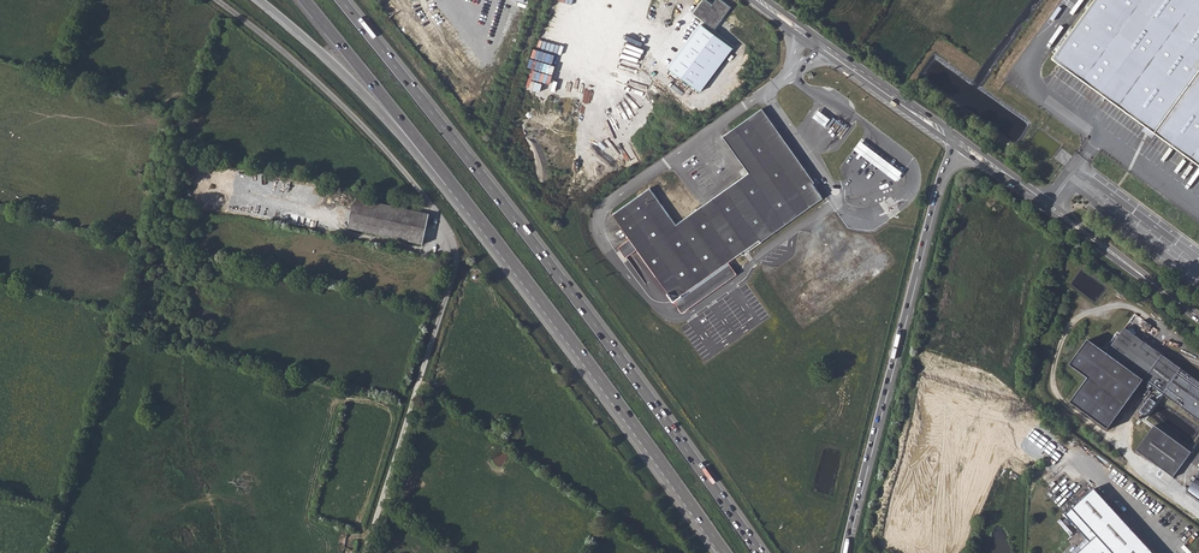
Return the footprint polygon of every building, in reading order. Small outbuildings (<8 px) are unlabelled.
[(713,5),(706,0),(703,0),(694,13),(716,29),(732,8),(721,0),(717,0),(713,5)] [(1061,63),(1148,129),(1198,167),(1198,0),(1109,0),(1061,63)] [(701,93),(735,48),(701,22),(667,67),(701,93)] [(678,302),(747,252),(764,239),(825,195),(762,109),(724,135),(751,172),(679,225),(652,188),(615,215),(678,302)] [(829,127),(834,119),(818,109),(813,117),(829,127)] [(429,214),(356,199),(349,228),(422,244),(429,214)] [(764,239),(747,252),(748,254),(765,241),(764,239)] [(1164,357),(1127,329),(1109,354),(1147,381),(1198,419),(1198,382),(1164,357)] [(1112,430),(1147,381),(1109,354),(1092,342),(1074,367),(1093,380),(1076,405),(1112,430)] [(1146,416),(1162,394),(1160,392),(1154,400),(1150,397),(1140,411),(1146,416)] [(1191,454),(1153,428),(1136,453),(1173,481),(1191,454)] [(1197,479),(1196,479),(1186,494),(1198,504),(1198,476),(1197,479)] [(1092,489),(1064,515),(1085,539),(1088,542),(1076,552),(1152,552),(1092,489)] [(1070,552),(1076,552),(1088,542),(1085,539),(1070,552)]
